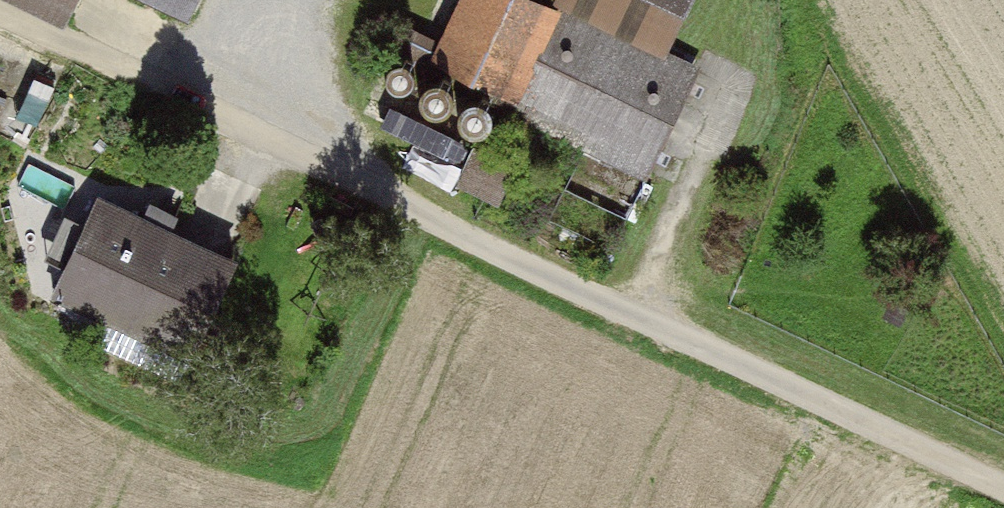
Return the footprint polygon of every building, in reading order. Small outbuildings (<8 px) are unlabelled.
[(87,25),(98,0),(32,0),(87,25)] [(204,15),(211,0),(171,0),(204,15)] [(549,0),(456,0),(430,56),(538,104),(579,14),(549,0)] [(657,0),(552,0),(682,59),(699,19),(657,0)] [(687,12),(693,0),(660,0),(687,12)] [(528,127),(648,182),(700,68),(579,14),(528,127)] [(257,260),(109,193),(61,299),(209,366),(257,260)]
